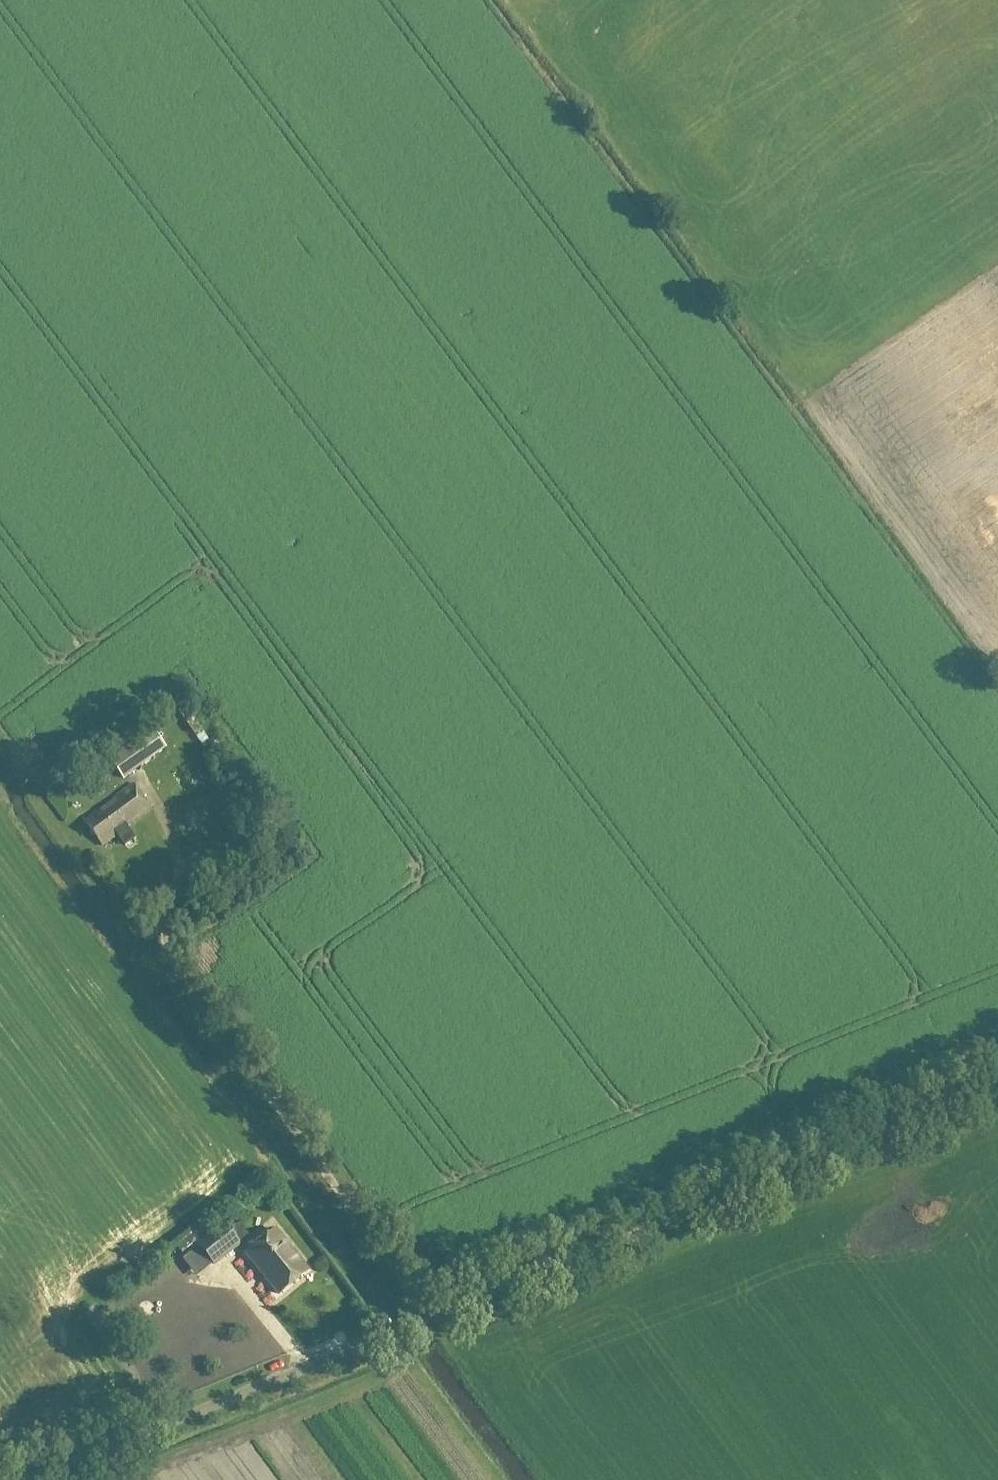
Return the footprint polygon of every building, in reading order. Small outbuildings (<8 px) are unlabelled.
[(122,779),(148,761),(135,742),(109,760),(122,779)] [(126,827),(150,809),(133,785),(112,800),(113,801),(84,823),(102,847),(117,836),(118,836),(127,829),(126,827)] [(213,1265),(239,1245),(223,1225),(198,1246),(213,1265)] [(261,1243),(246,1256),(279,1296),(307,1273),(274,1232),(272,1234),(269,1230),(258,1239),(261,1243)]
